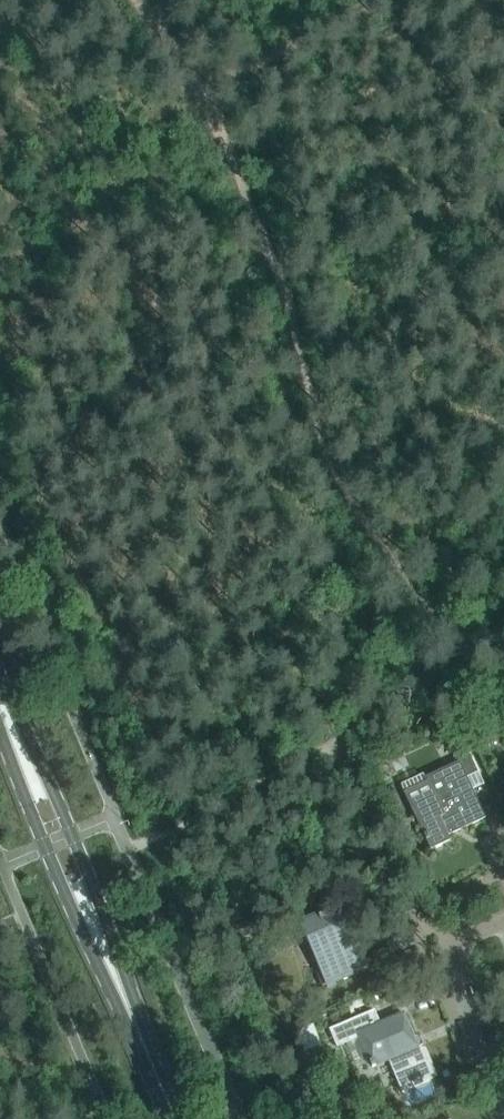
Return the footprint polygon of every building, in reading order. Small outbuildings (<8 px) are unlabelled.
[(467,753),(456,730),(442,737),(453,760),(467,753)] [(448,835),(485,818),(459,762),(426,778),(432,791),(409,802),(431,849),(450,840),(448,835)] [(353,944),(338,908),(302,923),(320,968),(329,964),(336,981),(347,976),(368,968),(357,943),(353,944)] [(248,920),(233,926),(239,940),(254,934),(248,920)] [(404,1013),(380,1023),(378,1025),(372,1011),(330,1029),(337,1047),(360,1038),(372,1067),(389,1061),(402,1092),(438,1077),(424,1044),(416,1048),(412,1038),(414,1037),(404,1013)]
